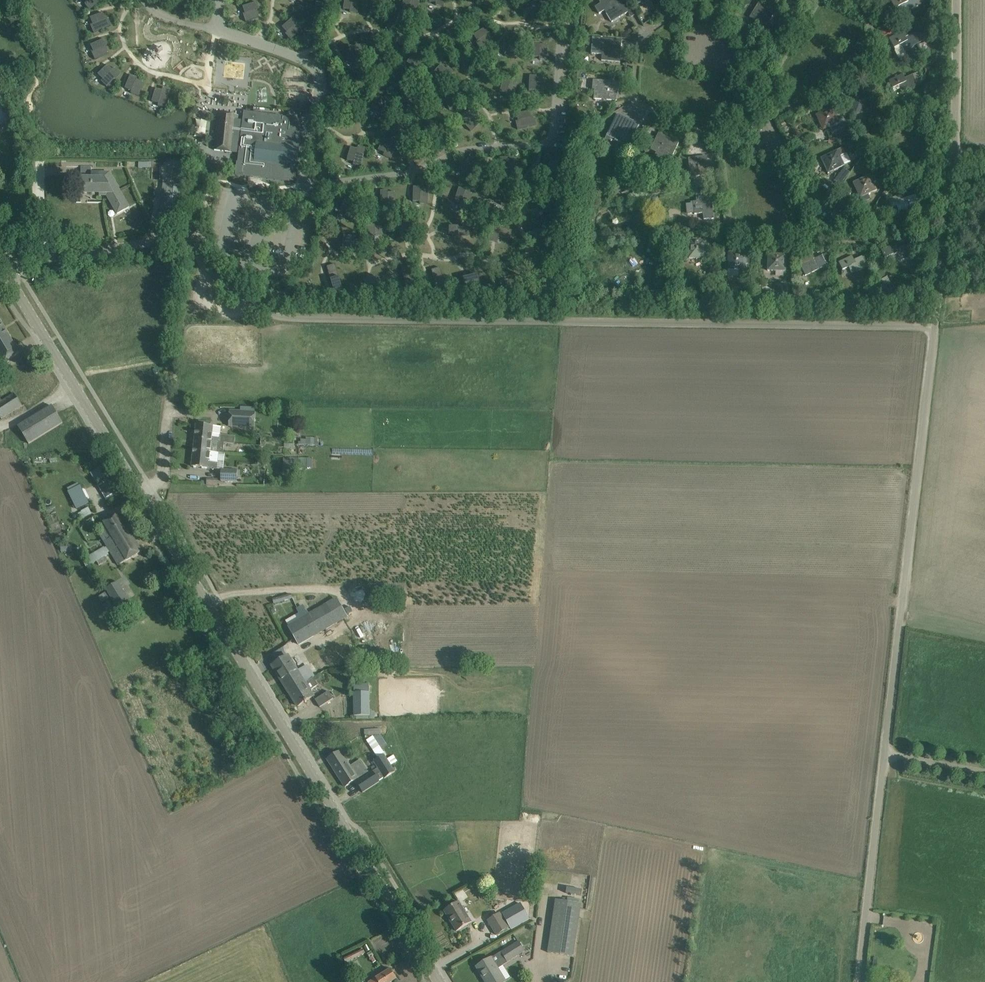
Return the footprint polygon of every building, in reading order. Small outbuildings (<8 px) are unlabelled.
[(89,10),(102,0),(84,0),(86,2),(84,4),(89,10)] [(360,0),(345,0),(343,9),(350,10),(350,12),(358,14),(360,0)] [(414,15),(420,2),(417,0),(404,0),(401,7),(407,10),(406,12),(414,15)] [(596,8),(600,15),(605,12),(611,22),(627,13),(620,0),(603,0),(599,2),(601,5),(596,8)] [(891,1),(895,9),(901,6),(904,12),(919,4),(917,0),(893,0),(891,1)] [(245,14),(243,14),(246,22),(260,17),(257,10),(259,9),(257,2),(243,7),(245,14)] [(765,16),(770,19),(769,20),(770,20),(775,12),(759,2),(750,18),(760,24),(765,16)] [(90,26),(94,33),(111,26),(108,18),(106,19),(103,12),(90,18),(93,25),(90,26)] [(291,40),(302,30),(296,25),(298,23),(293,18),(282,28),(287,33),(285,34),(291,40)] [(477,41),(475,42),(480,49),(492,41),(488,35),(490,34),(486,28),(473,36),(477,41)] [(904,51),(918,43),(925,40),(922,34),(913,33),(905,38),(903,34),(890,41),(894,48),(900,45),(904,51)] [(513,38),(512,41),(506,37),(499,49),(505,53),(504,55),(511,59),(521,42),(513,38)] [(592,38),(591,54),(602,55),(601,61),(620,63),(622,40),(592,38)] [(92,53),(95,60),(108,54),(105,47),(107,46),(104,39),(90,45),(93,52),(92,53)] [(547,60),(548,45),(540,45),(540,43),(533,43),(532,57),(539,58),(539,60),(547,60)] [(356,44),(355,47),(348,46),(345,59),(352,61),(352,63),(359,65),(364,46),(356,44)] [(387,54),(388,52),(381,49),(375,63),(381,66),(380,68),(388,71),(394,57),(387,54)] [(414,52),(407,63),(413,67),(411,69),(418,73),(428,57),(421,53),(420,55),(414,52)] [(101,81),(107,87),(120,73),(114,68),(112,70),(107,65),(98,75),(103,80),(101,81)] [(441,87),(454,72),(448,67),(446,69),(441,65),(432,75),(437,80),(435,82),(441,87)] [(899,86),(902,92),(917,85),(922,83),(917,73),(913,75),(905,79),(903,75),(889,81),(893,89),(899,86)] [(138,96),(144,83),(136,80),(137,78),(130,75),(125,89),(131,91),(131,93),(138,96)] [(544,93),(544,79),(537,78),(537,76),(529,76),(529,91),(536,91),(536,93),(544,93)] [(514,98),(517,84),(510,82),(511,80),(503,78),(500,93),(506,94),(506,96),(514,98)] [(593,80),(592,89),(595,90),(594,99),(617,101),(618,82),(593,80)] [(166,108),(171,90),(163,87),(162,90),(155,88),(152,102),(159,104),(158,106),(166,108)] [(865,92),(848,100),(851,107),(855,115),(861,113),(863,112),(872,108),(868,99),(875,96),(872,89),(865,92)] [(457,90),(445,95),(448,102),(446,103),(449,110),(467,102),(463,95),(460,96),(457,90)] [(376,113),(383,117),(392,100),(385,96),(384,99),(378,96),(371,107),(377,111),(376,113)] [(403,96),(400,111),(407,112),(406,114),(414,116),(417,101),(409,100),(410,98),(403,96)] [(356,116),(356,109),(358,109),(358,101),(343,101),(343,108),(341,108),(341,116),(356,116)] [(833,107),(816,115),(819,122),(823,130),(828,128),(829,127),(840,123),(844,121),(837,105),(833,107)] [(476,116),(478,114),(473,109),(462,119),(466,124),(465,125),(470,131),(481,121),(476,116)] [(534,117),(531,118),(530,111),(516,115),(518,121),(515,122),(517,130),(536,125),(534,117)] [(218,113),(214,150),(233,152),(233,153),(239,153),(236,175),(295,183),(301,133),(300,132),(302,118),(283,116),(244,112),(243,121),(238,121),(238,115),(218,113)] [(606,137),(603,144),(616,150),(619,143),(628,147),(631,141),(639,124),(634,122),(617,114),(613,123),(606,137)] [(436,143),(442,130),(435,127),(436,125),(429,122),(423,135),(430,138),(429,140),(436,143)] [(578,129),(576,130),(578,134),(587,128),(584,125),(580,124),(577,127),(578,129)] [(654,142),(650,150),(656,153),(654,157),(653,160),(667,167),(678,143),(675,141),(658,133),(654,142)] [(384,138),(378,151),(384,154),(383,156),(391,159),(399,142),(391,138),(390,141),(384,138)] [(852,140),(847,142),(850,148),(855,146),(852,140)] [(353,165),(361,167),(366,148),(358,146),(357,149),(350,147),(347,161),(354,162),(353,165)] [(828,174),(837,169),(845,166),(840,157),(845,155),(842,148),(837,150),(821,158),(828,174)] [(545,154),(542,169),(549,170),(548,172),(556,174),(557,169),(559,159),(552,158),(552,156),(545,154)] [(686,168),(689,168),(690,171),(698,170),(699,176),(709,175),(707,156),(688,158),(689,162),(685,162),(686,168)] [(475,160),(473,163),(468,158),(459,169),(464,173),(463,175),(469,180),(481,166),(475,160)] [(517,173),(517,164),(514,165),(514,158),(500,158),(500,165),(498,165),(498,173),(517,173)] [(844,169),(841,174),(846,178),(850,173),(844,169)] [(80,177),(80,193),(81,193),(81,191),(99,191),(99,196),(100,196),(100,194),(106,194),(107,194),(114,205),(113,206),(117,213),(129,207),(124,198),(110,173),(91,173),(91,177),(80,177)] [(870,175),(853,183),(856,190),(860,198),(868,195),(877,191),(873,183),(876,182),(874,176),(871,178),(870,175)] [(163,183),(158,218),(176,220),(180,186),(163,183)] [(411,201),(422,200),(422,204),(428,204),(428,187),(409,188),(410,194),(411,194),(411,201)] [(495,201),(502,203),(501,205),(509,208),(513,194),(506,191),(507,189),(500,187),(495,201)] [(454,202),(461,204),(460,206),(468,208),(472,194),(465,192),(466,190),(459,188),(454,202)] [(661,190),(651,191),(652,196),(666,194),(665,188),(661,188),(661,190)] [(396,207),(395,192),(388,193),(388,191),(380,191),(381,206),(388,206),(388,207),(396,207)] [(690,204),(685,204),(686,214),(690,213),(694,213),(694,215),(703,214),(704,220),(713,219),(711,193),(695,194),(696,201),(690,202),(690,204)] [(353,220),(360,203),(353,200),(354,198),(347,195),(340,210),(347,213),(345,217),(353,220)] [(899,213),(915,207),(919,205),(917,200),(913,201),(911,197),(903,200),(901,195),(887,201),(890,209),(897,206),(899,213)] [(564,204),(543,205),(544,214),(564,213),(564,204)] [(406,223),(398,226),(400,234),(409,232),(420,229),(418,220),(406,223)] [(366,227),(366,235),(375,236),(387,236),(387,227),(366,227)] [(449,227),(449,236),(470,236),(470,227),(449,227)] [(492,227),(490,235),(499,237),(505,238),(510,239),(512,231),(492,227)] [(542,228),(542,237),(552,237),(562,237),(562,228),(542,228)] [(356,253),(356,236),(343,235),(342,252),(356,253)] [(689,240),(689,259),(706,259),(706,240),(689,240)] [(894,262),(909,256),(914,254),(910,244),(905,246),(905,245),(905,246),(897,249),(895,245),(881,250),(885,258),(891,256),(894,262)] [(728,261),(728,270),(734,270),(739,270),(746,270),(747,253),(728,253),(728,261)] [(768,254),(767,271),(773,271),(786,271),(786,254),(768,254)] [(812,255),(798,261),(802,269),(805,276),(812,273),(827,265),(822,255),(814,259),(812,255)] [(867,267),(866,266),(862,257),(854,260),(852,256),(838,263),(842,271),(849,267),(852,274),(867,267)] [(335,264),(327,267),(334,294),(343,291),(335,264)] [(410,266),(401,268),(407,291),(415,289),(410,266)] [(440,268),(431,270),(437,293),(446,291),(440,268)] [(507,272),(498,274),(504,297),(512,295),(507,272)] [(477,275),(469,277),(470,280),(471,286),(474,297),(483,295),(477,275)] [(378,277),(369,279),(371,288),(374,299),(383,297),(378,277)] [(20,353),(0,321),(0,365),(20,353)] [(1,419),(22,406),(14,394),(2,401),(0,398),(0,417),(1,419)] [(29,444),(54,428),(63,423),(52,406),(19,427),(29,444)] [(230,411),(229,426),(254,428),(255,408),(241,407),(240,412),(230,411)] [(193,450),(192,467),(217,469),(218,453),(223,453),(224,444),(219,443),(220,435),(221,427),(210,426),(211,423),(199,422),(198,425),(196,425),(193,450)] [(283,472),(297,472),(298,459),(284,459),(283,472)] [(220,481),(237,482),(237,478),(240,478),(240,470),(221,469),(220,481)] [(108,478),(98,483),(106,500),(116,495),(108,478)] [(81,484),(68,490),(77,508),(89,502),(81,484)] [(104,542),(107,547),(105,548),(105,547),(85,558),(90,566),(109,554),(108,553),(110,552),(133,538),(119,514),(102,524),(110,538),(104,542)] [(118,565),(133,557),(142,551),(133,538),(110,552),(118,565)] [(117,606),(128,599),(117,582),(106,589),(117,606)] [(102,603),(109,599),(106,593),(99,597),(102,603)] [(291,595),(273,600),(274,603),(292,599),(291,595)] [(299,645),(346,617),(334,599),(288,627),(299,645)] [(110,611),(114,609),(112,606),(109,601),(105,603),(108,608),(110,611)] [(289,655),(281,660),(272,666),(291,695),(315,681),(313,678),(312,678),(306,682),(299,672),(289,655)] [(318,685),(315,681),(291,695),(298,706),(305,702),(305,703),(314,697),(310,690),(318,685)] [(356,716),(371,716),(370,686),(355,686),(356,716)] [(320,707),(333,699),(329,692),(315,700),(320,707)] [(356,782),(363,793),(380,781),(379,781),(384,778),(385,779),(395,772),(384,754),(385,754),(373,736),(366,741),(378,758),(373,761),(378,769),(373,771),(356,782)] [(340,751),(327,759),(345,787),(368,772),(361,762),(351,768),(340,751)] [(581,903),(556,900),(548,953),(573,956),(581,903)] [(444,911),(449,920),(456,931),(471,922),(459,902),(444,911)] [(497,935),(508,928),(499,914),(488,920),(497,935)] [(506,981),(497,968),(524,951),(518,941),(476,967),(485,981),(505,981),(506,981)] [(363,949),(344,959),(346,963),(365,954),(363,949)] [(371,952),(367,954),(369,958),(370,958),(373,963),(376,961),(373,956),(374,956),(371,952)] [(369,981),(392,981),(397,979),(390,969),(369,981)] [(912,970),(911,981),(928,981),(930,972),(912,970)]
